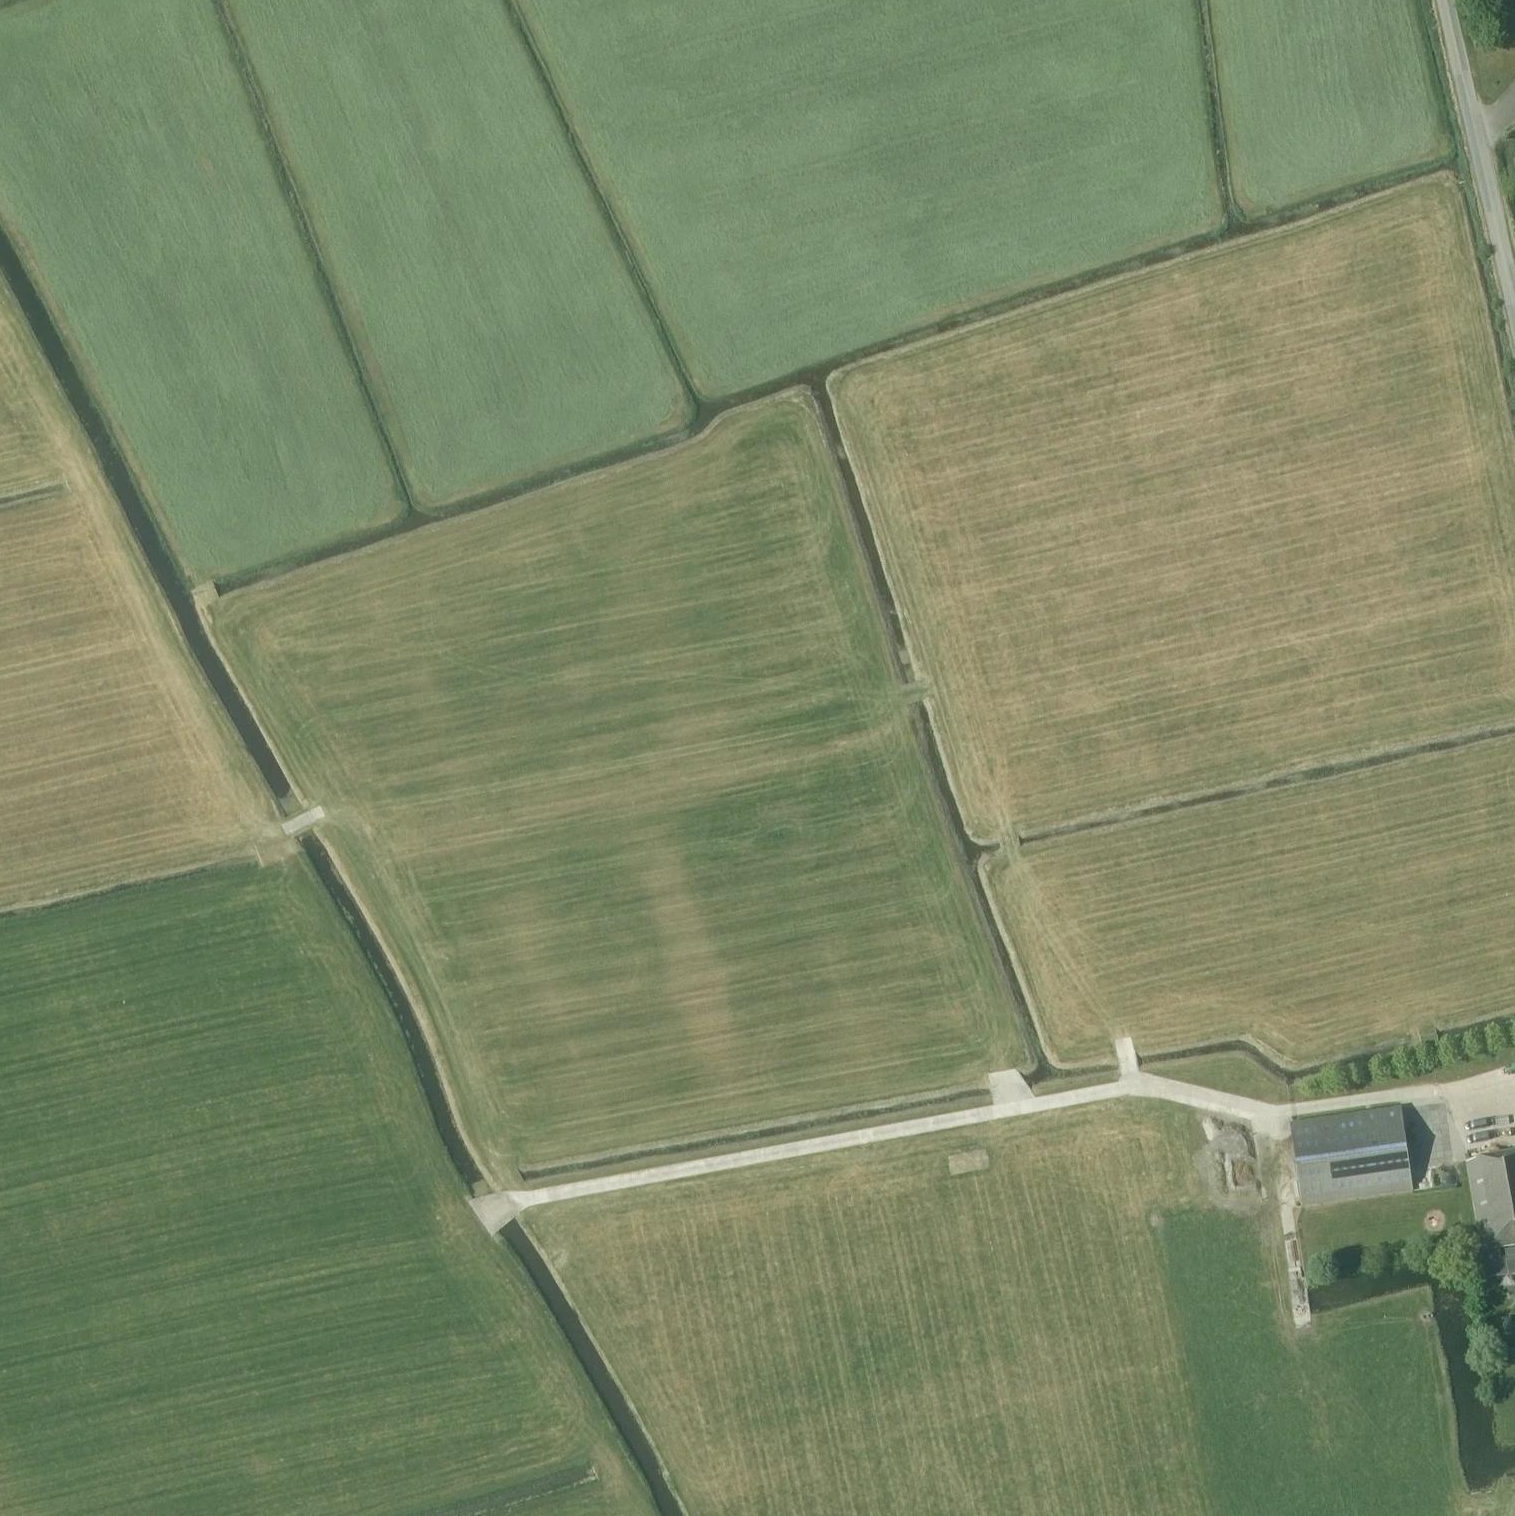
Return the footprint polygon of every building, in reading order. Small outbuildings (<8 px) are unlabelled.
[(1303,1205),(1414,1190),(1403,1107),(1292,1122),(1303,1205)] [(1468,1160),(1476,1215),(1481,1251),(1514,1245),(1514,1152),(1468,1160)] [(1501,1261),(1500,1252),(1482,1255),(1484,1264),(1485,1264),(1494,1262),(1501,1261)] [(1494,1262),(1485,1264),(1488,1280),(1497,1278),(1494,1262)] [(1513,1319),(1505,1320),(1506,1328),(1514,1327),(1513,1319)]
